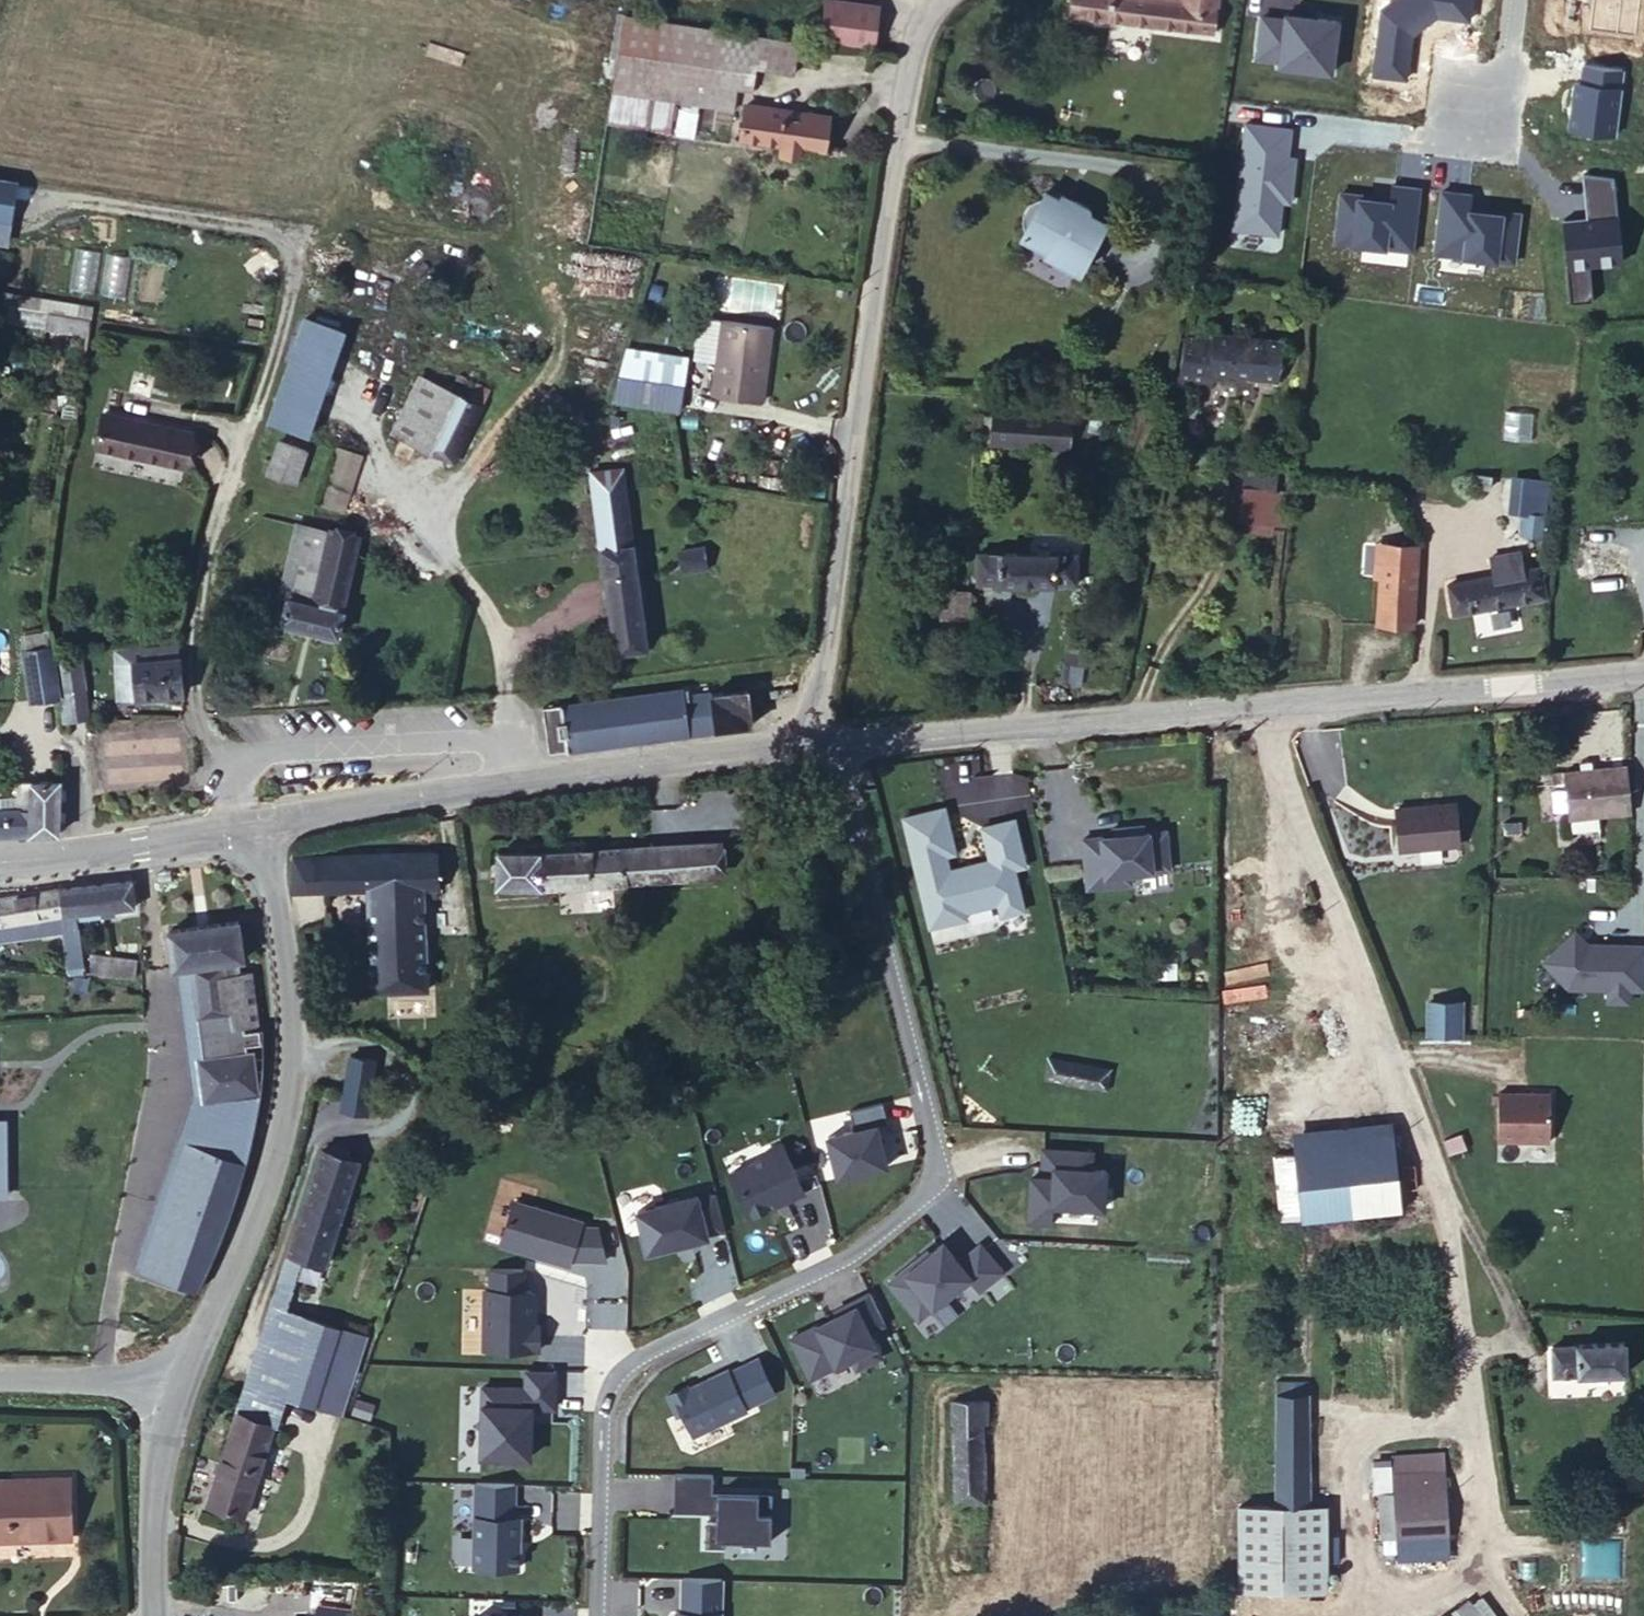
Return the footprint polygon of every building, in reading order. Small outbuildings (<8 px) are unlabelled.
[(832,5),(887,14),(889,0),(833,0),(832,5)] [(1214,0),(1077,0),(1076,3),(1213,13),(1214,0)] [(832,5),(827,29),(881,38),(887,14),(832,5)] [(621,82),(708,99),(726,28),(633,9),(621,82)] [(726,28),(708,99),(739,105),(743,83),(759,85),(762,69),(800,74),(805,44),(726,28)] [(1453,40),(1365,30),(1362,54),(1451,64),(1453,40)] [(836,121),(751,104),(746,138),(788,145),(786,157),(804,160),(806,151),(829,155),(836,121)] [(1643,182),(1643,162),(1632,160),(1630,181),(1643,182)] [(19,174),(0,170),(0,216),(10,218),(19,174)] [(1085,260),(1108,216),(1088,206),(1091,202),(1071,191),(1068,194),(1042,180),(1038,188),(1033,189),(1026,195),(1023,203),(1023,210),(1025,215),(1020,224),(1050,240),(1047,246),(1067,258),(1072,251),(1085,260)] [(73,246),(72,288),(98,289),(99,247),(73,246)] [(109,249),(101,290),(125,295),(132,253),(109,249)] [(89,313),(40,310),(41,292),(17,291),(15,323),(88,327),(89,313)] [(302,307),(266,415),(310,429),(345,322),(302,307)] [(1187,326),(1179,374),(1216,379),(1218,370),(1223,330),(1187,326)] [(1223,330),(1218,370),(1284,376),(1287,338),(1223,330)] [(721,375),(728,335),(705,331),(700,372),(721,375)] [(776,342),(728,335),(721,375),(717,406),(764,415),(776,342)] [(686,365),(642,359),(641,376),(683,382),(686,365)] [(493,368),(482,387),(449,446),(468,455),(507,377),(493,368)] [(433,439),(460,381),(434,369),(408,425),(433,439)] [(683,382),(641,376),(640,398),(679,404),(683,382)] [(463,377),(460,381),(433,439),(449,446),(482,387),(463,377)] [(194,427),(106,410),(101,443),(188,461),(194,427)] [(1000,440),(1077,445),(1078,419),(1001,412),(1000,440)] [(265,469),(296,479),(307,443),(276,433),(265,469)] [(350,506),(361,449),(337,445),(327,501),(350,506)] [(660,565),(659,550),(646,548),(639,454),(601,456),(617,641),(656,638),(650,567),(660,565)] [(1241,466),(1241,482),(1271,483),(1271,468),(1241,466)] [(1511,471),(1509,510),(1522,510),(1520,531),(1546,533),(1550,473),(1511,471)] [(1271,483),(1241,482),(1239,514),(1250,515),(1250,523),(1284,524),(1288,483),(1271,483)] [(285,615),(335,627),(361,534),(306,520),(288,591),(293,593),(285,615)] [(1416,616),(1423,539),(1377,535),(1374,562),(1384,564),(1378,612),(1416,616)] [(1079,579),(1080,548),(983,539),(981,573),(1079,579)] [(1498,565),(1454,574),(1456,602),(1548,583),(1545,557),(1528,560),(1524,541),(1495,546),(1498,565)] [(692,561),(714,560),(715,547),(690,548),(692,561)] [(964,610),(967,582),(938,580),(934,607),(964,610)] [(62,685),(61,641),(37,641),(39,685),(62,685)] [(89,646),(68,647),(69,679),(90,678),(89,646)] [(190,687),(189,658),(145,662),(144,691),(190,687)] [(144,691),(145,662),(126,664),(127,690),(144,691)] [(568,708),(571,752),(708,735),(705,699),(688,701),(688,693),(568,708)] [(705,699),(707,721),(725,720),(726,733),(762,729),(758,694),(705,699)] [(568,708),(552,710),(555,754),(571,752),(568,708)] [(1570,806),(1597,805),(1631,802),(1627,757),(1563,759),(1566,806),(1570,806)] [(68,827),(66,777),(27,779),(28,788),(28,805),(6,807),(0,807),(0,830),(68,827)] [(28,805),(28,788),(7,790),(6,807),(28,805)] [(1457,789),(1398,790),(1400,832),(1459,829),(1457,789)] [(956,851),(947,805),(905,814),(915,860),(922,858),(927,881),(920,883),(929,924),(950,920),(948,913),(964,910),(998,902),(1001,914),(1023,910),(1015,868),(1026,865),(1016,819),(984,826),(991,859),(940,870),(936,855),(956,851)] [(1597,821),(1597,805),(1570,806),(1570,821),(1597,821)] [(610,835),(501,838),(501,873),(609,869),(712,858),(711,826),(610,835)] [(1156,872),(1172,871),(1170,833),(1152,834),(1152,829),(1117,831),(1118,836),(1118,845),(1110,845),(1110,837),(1087,838),(1091,886),(1133,883),(1132,870),(1156,869),(1156,872)] [(1118,845),(1118,836),(1110,837),(1110,845),(1118,845)] [(446,842),(302,840),(306,870),(376,874),(435,875),(445,875),(446,842)] [(432,926),(435,875),(376,874),(375,923),(432,926)] [(124,878),(0,890),(0,913),(87,906),(127,903),(124,878)] [(227,937),(237,935),(244,935),(239,902),(171,911),(175,942),(196,942),(204,990),(233,987),(227,937)] [(87,906),(0,913),(0,931),(72,924),(75,952),(90,953),(87,906)] [(964,910),(948,913),(950,920),(965,917),(964,910)] [(430,999),(432,926),(375,923),(374,972),(393,973),(393,999),(430,999)] [(236,1011),(245,1010),(244,1004),(258,1003),(251,949),(238,950),(237,935),(227,937),(233,987),(235,995),(236,1004),(236,1011)] [(138,956),(101,951),(99,965),(136,969),(138,956)] [(209,1036),(216,1035),(213,999),(235,995),(233,987),(204,990),(209,1036)] [(1439,1025),(1468,1027),(1468,995),(1440,992),(1439,1025)] [(228,1005),(236,1004),(235,995),(213,999),(216,1035),(231,1032),(228,1005)] [(260,1022),(260,1009),(245,1010),(236,1011),(236,1004),(228,1005),(231,1032),(216,1035),(209,1036),(197,1040),(200,1068),(256,1064),(253,1029),(245,1028),(246,1024),(260,1022)] [(378,1039),(352,1035),(346,1090),(371,1094),(378,1039)] [(1066,1083),(1073,1053),(1048,1047),(1041,1078),(1066,1083)] [(1098,1060),(1073,1053),(1066,1083),(1090,1088),(1098,1060)] [(1115,1062),(1098,1060),(1090,1088),(1111,1092),(1115,1062)] [(256,1073),(256,1064),(200,1068),(201,1079),(256,1073)] [(1500,1134),(1553,1135),(1554,1085),(1501,1084),(1500,1134)] [(888,1120),(882,1100),(849,1108),(854,1125),(826,1132),(837,1177),(889,1163),(879,1123),(888,1120)] [(137,1134),(134,1149),(165,1154),(169,1137),(162,1136),(165,1119),(131,1112),(126,1130),(137,1134)] [(1313,1169),(1419,1161),(1416,1130),(1310,1138),(1313,1169)] [(327,1134),(284,1252),(308,1261),(326,1250),(359,1146),(327,1134)] [(806,1189),(784,1140),(765,1149),(767,1154),(731,1170),(750,1212),(777,1200),(776,1197),(786,1193),(788,1197),(806,1189)] [(134,1149),(126,1189),(156,1194),(165,1154),(134,1149)] [(1091,1152),(1042,1149),(1041,1168),(1054,1168),(1053,1180),(1030,1179),(1028,1222),(1051,1224),(1052,1205),(1104,1208),(1106,1170),(1091,1170),(1091,1152)] [(1421,1199),(1419,1161),(1313,1169),(1315,1207),(1421,1199)] [(725,1229),(717,1194),(699,1199),(698,1195),(637,1210),(648,1254),(675,1247),(674,1244),(708,1236),(707,1233),(725,1229)] [(607,1260),(599,1227),(581,1226),(583,1221),(515,1199),(501,1243),(570,1264),(571,1258),(607,1260)] [(904,1269),(889,1281),(919,1318),(970,1277),(980,1290),(1004,1271),(982,1243),(959,1262),(943,1242),(906,1272),(904,1269)] [(240,1396),(276,1408),(285,1380),(326,1250),(308,1261),(284,1252),(240,1396)] [(320,1391),(360,1260),(326,1250),(285,1380),(320,1391)] [(334,1393),(378,1264),(360,1260),(320,1391),(334,1393)] [(528,1282),(487,1280),(485,1329),(502,1329),(501,1347),(537,1348),(539,1303),(527,1302),(528,1282)] [(884,1318),(871,1291),(837,1307),(842,1317),(820,1327),(818,1322),(791,1335),(810,1375),(852,1356),(857,1366),(881,1355),(867,1326),(884,1318)] [(1548,1373),(1629,1372),(1628,1335),(1548,1335),(1548,1373)] [(774,1392),(758,1358),(728,1372),(727,1369),(688,1387),(686,1384),(667,1393),(677,1414),(682,1411),(693,1434),(746,1409),(745,1406),(774,1392)] [(1294,1371),(1281,1371),(1281,1493),(1314,1492),(1313,1359),(1294,1358),(1294,1371)] [(525,1383),(482,1382),(480,1451),(529,1452),(531,1417),(528,1417),(528,1402),(555,1403),(556,1371),(526,1370),(525,1383)] [(993,1392),(955,1392),(954,1489),(984,1491),(985,1416),(993,1416),(993,1392)] [(251,1507),(276,1408),(240,1396),(213,1497),(251,1507)] [(715,1472),(676,1471),(674,1510),(718,1512),(718,1524),(710,1523),(709,1546),(725,1547),(726,1539),(771,1541),(773,1493),(714,1491),(715,1472)] [(0,1476),(0,1534),(69,1533),(68,1476),(0,1476)] [(516,1484),(477,1482),(473,1566),(518,1568),(520,1518),(514,1517),(516,1484)] [(1448,1485),(1395,1485),(1396,1527),(1449,1528),(1448,1485)] [(1244,1493),(1245,1577),(1331,1576),(1330,1492),(1314,1492),(1281,1493),(1244,1493)] [(685,1576),(684,1610),(678,1610),(677,1615),(722,1615),(724,1578),(685,1576)] [(1477,1591),(1467,1599),(1463,1594),(1433,1615),(1496,1615),(1477,1591)] [(347,1604),(315,1601),(314,1615),(346,1615),(347,1604)]
